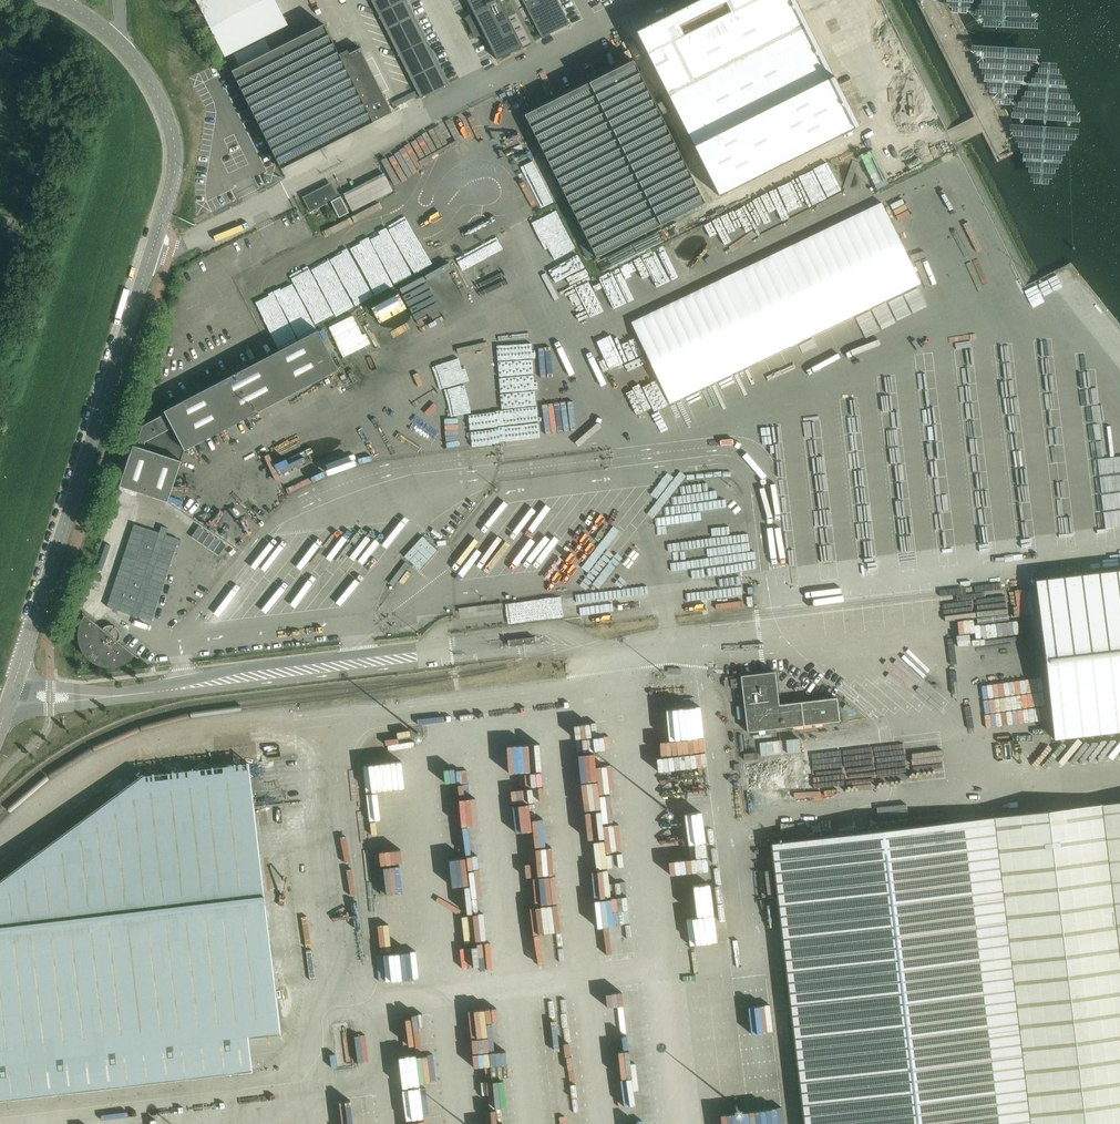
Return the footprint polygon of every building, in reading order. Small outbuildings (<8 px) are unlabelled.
[(224,56),(225,57),(288,25),(275,0),(196,0),(224,56)] [(449,84),(406,0),(371,0),(420,99),(449,84)] [(476,19),(472,22),(476,29),(481,28),(497,60),(522,47),(499,0),(467,0),(476,19)] [(535,23),(542,37),(569,24),(557,0),(524,0),(535,23)] [(636,32),(719,196),(859,126),(796,0),(700,0),(636,32)] [(392,112),(360,49),(360,48),(349,54),(347,51),(339,55),(325,27),(234,73),(282,168),(392,112)] [(41,55),(7,44),(1,60),(36,71),(37,68),(40,69),(43,59),(40,58),(41,55)] [(633,61),(525,115),(597,258),(705,204),(633,61)] [(19,90),(15,103),(28,107),(30,100),(33,101),(35,95),(19,90)] [(385,173),(344,194),(352,212),(393,190),(385,173)] [(315,192),(303,198),(310,212),(327,204),(326,202),(337,196),(333,187),(317,196),(315,192)] [(349,213),(341,197),(331,202),(339,218),(349,213)] [(883,202),(631,323),(670,404),(922,283),(883,202)] [(31,216),(33,209),(24,207),(22,213),(31,216)] [(165,411),(166,414),(143,426),(136,446),(133,445),(120,486),(168,502),(170,497),(168,497),(179,465),(180,466),(182,461),(174,458),(180,440),(185,450),(339,370),(318,331),(238,372),(237,375),(235,374),(165,411)] [(470,340),(417,364),(448,431),(458,433),(459,433),(457,427),(457,424),(454,417),(455,409),(452,401),(447,400),(447,399),(443,392),(445,382),(455,377),(457,380),(465,382),(462,398),(470,399),(474,397),(476,382),(473,375),(467,373),(478,369),(479,359),(470,340)] [(665,460),(667,486),(708,482),(706,457),(698,458),(699,468),(694,469),(695,477),(683,478),(682,468),(678,469),(677,459),(665,460)] [(134,527),(107,609),(152,623),(178,541),(183,542),(188,524),(136,508),(133,519),(161,528),(159,535),(134,527)] [(1119,731),(1119,570),(1035,580),(1054,739),(1119,731)] [(104,576),(93,572),(90,579),(101,583),(104,576)] [(87,617),(86,620),(84,622),(83,625),(82,628),(82,630),(81,630),(81,631),(81,634),(81,637),(81,640),(82,643),(83,646),(82,646),(83,646),(83,647),(83,646),(85,649),(86,652),(88,654),(90,656),(92,658),(92,659),(95,660),(97,662),(100,663),(103,664),(106,664),(106,665),(107,665),(109,665),(112,665),(115,664),(118,664),(121,663),(122,663),(124,661),(127,660),(129,658),(131,656),(133,654),(134,655),(134,654),(119,641),(120,640),(120,638),(120,636),(120,635),(120,633),(120,632),(119,630),(118,629),(117,628),(115,627),(114,626),(112,625),(111,625),(109,625),(107,626),(106,627),(104,627),(103,629),(87,616),(87,617)] [(535,637),(508,640),(509,647),(523,645),(522,642),(527,642),(527,645),(535,644),(535,637)] [(840,721),(838,712),(837,698),(779,705),(775,672),(741,676),(741,679),(731,680),(732,688),(743,687),(747,732),(840,721)] [(0,880),(0,1099),(130,1087),(141,1079),(170,1077),(168,1078),(253,1071),(250,1035),(281,1032),(277,989),(295,988),(277,801),(254,803),(247,730),(142,739),(146,783),(0,880)] [(876,750),(745,762),(748,790),(878,778),(876,750)] [(765,791),(750,791),(750,809),(765,809),(765,791)] [(1102,805),(1119,957),(1119,802),(1102,805)] [(991,817),(1027,1123),(1119,1123),(1119,957),(1102,805),(991,817)] [(772,843),(786,967),(805,1123),(1027,1123),(991,817),(772,843)]
